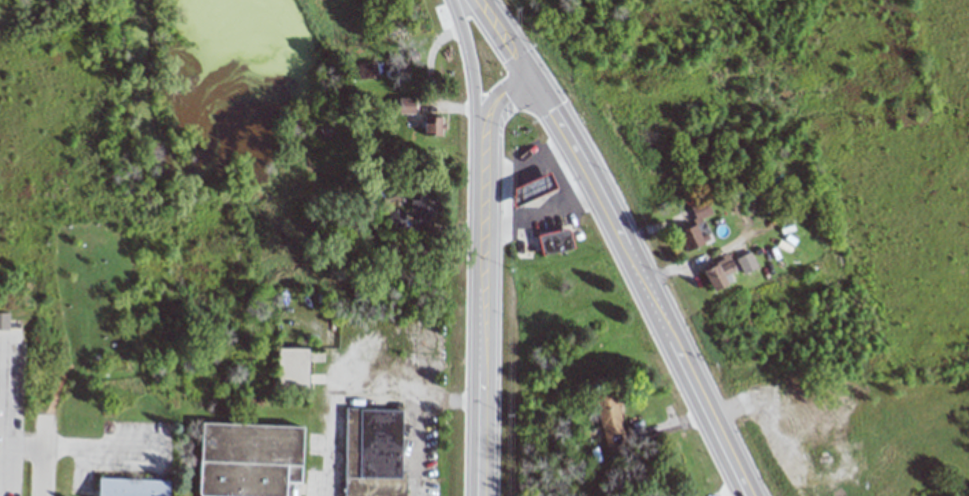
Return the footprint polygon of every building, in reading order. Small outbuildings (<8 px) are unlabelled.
[(357,79),(377,77),(375,61),(355,63),(357,79)] [(398,113),(413,113),(413,98),(398,98),(398,113)] [(442,117),(423,117),(423,136),(442,135),(442,117)] [(512,187),(511,207),(554,188),(547,172),(512,187)] [(410,200),(409,212),(417,212),(416,229),(432,230),(433,214),(437,214),(437,193),(419,192),(418,200),(410,200)] [(685,251),(710,240),(701,218),(712,213),(705,199),(688,207),(695,224),(677,232),(685,251)] [(408,217),(395,207),(386,218),(399,228),(408,217)] [(535,235),(540,254),(572,247),(568,230),(564,228),(535,235)] [(757,268),(751,252),(736,258),(742,274),(757,268)] [(735,271),(729,256),(701,268),(711,291),(732,282),(728,273),(735,271)] [(274,346),(274,388),(305,389),(306,347),(274,346)] [(606,451),(626,447),(614,393),(594,398),(606,451)] [(404,477),(403,495),(344,495),(344,408),(400,409),(400,477),(404,477)] [(283,481),(282,495),(201,495),(196,492),(200,422),(300,427),(298,482),(283,481)] [(96,495),(165,495),(166,480),(96,477),(96,495)]
